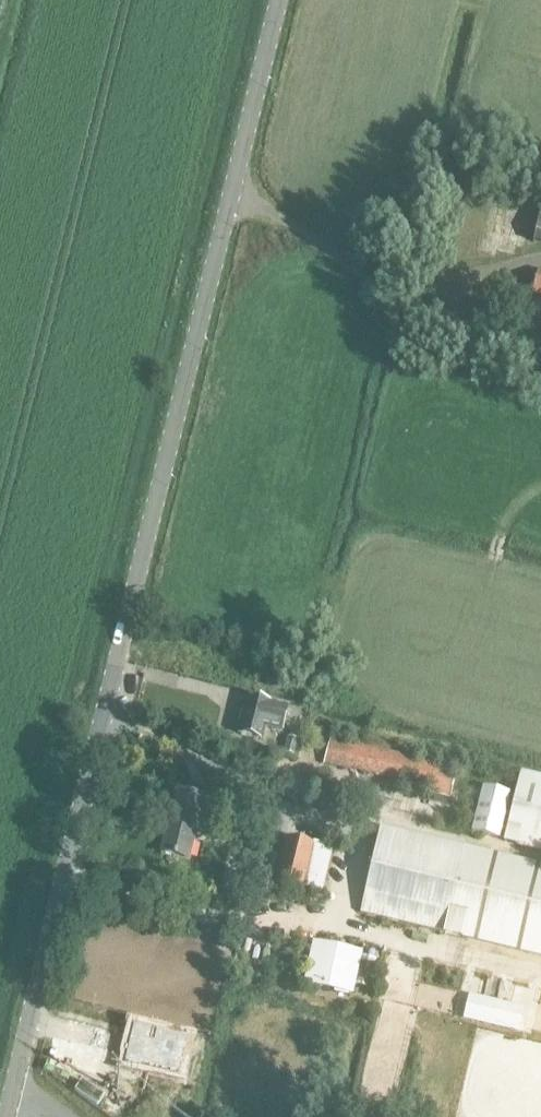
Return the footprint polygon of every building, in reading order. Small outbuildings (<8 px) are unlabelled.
[(540,304),(533,302),(523,342),(540,346),(540,300),(540,304)] [(243,725),(240,735),(261,740),(264,729),(281,733),(287,709),(249,700),(246,712),(242,711),(239,724),(243,725)] [(331,737),(324,766),(452,798),(458,766),(331,737)] [(297,742),(288,740),(285,754),(293,756),(297,742)] [(521,773),(504,842),(540,851),(540,778),(521,773)] [(472,833),(499,840),(509,796),(483,790),(472,833)] [(161,854),(188,861),(203,799),(176,793),(161,854)] [(373,859),(360,914),(540,957),(540,866),(380,827),(373,859)] [(304,888),(314,845),(288,840),(277,882),(304,888)] [(313,941),(303,984),(352,995),(354,985),(370,988),(376,959),(361,956),(362,952),(313,941)] [(518,1031),(522,1014),(469,1002),(465,1019),(518,1031)] [(133,1027),(124,1065),(148,1071),(149,1072),(179,1079),(188,1041),(163,1035),(161,1034),(133,1027)]
